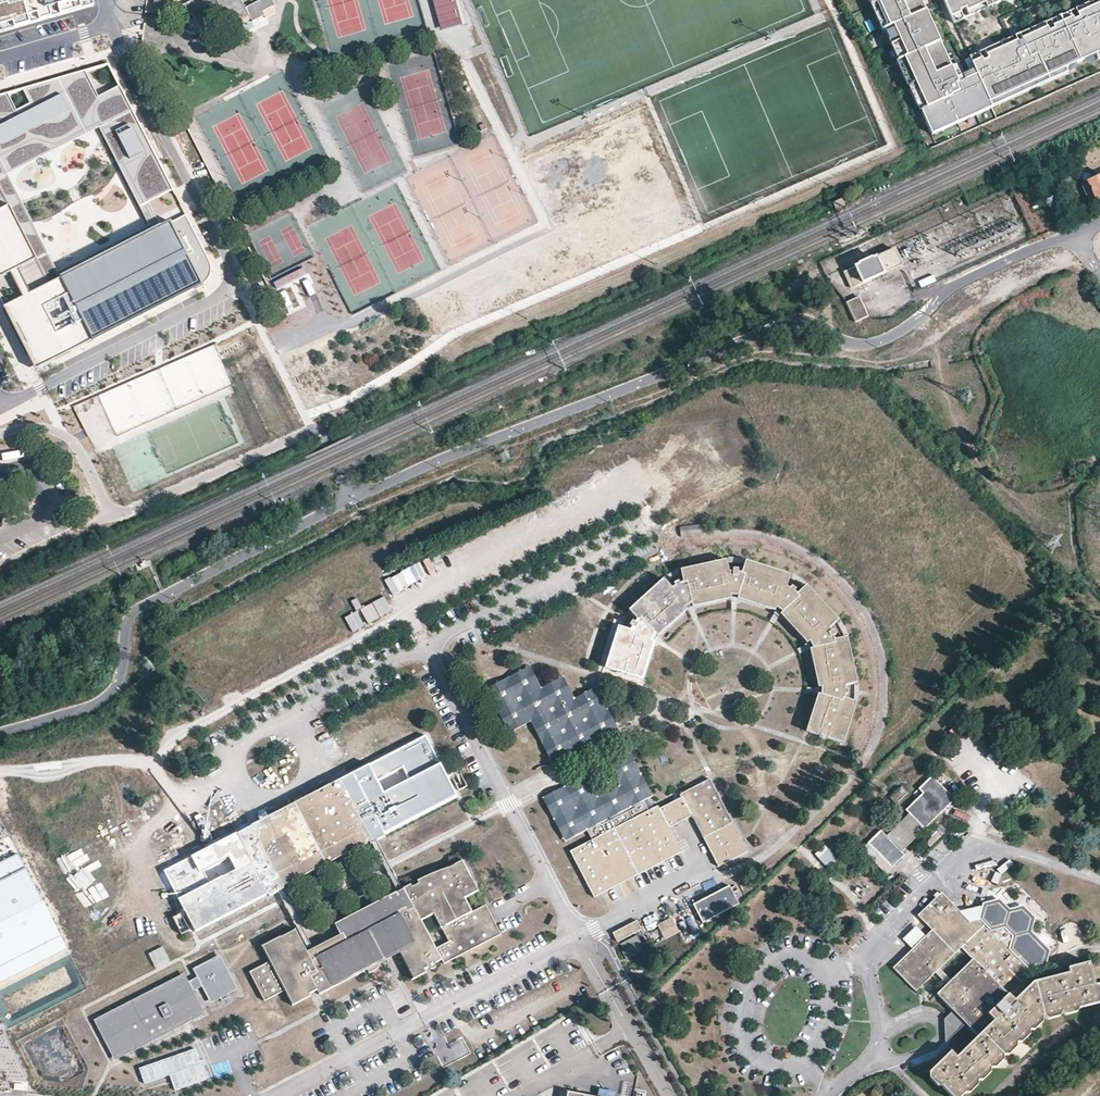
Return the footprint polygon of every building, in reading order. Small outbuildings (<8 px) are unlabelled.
[(92,0),(7,0),(5,1),(5,0),(0,0),(0,31),(94,5),(92,0)] [(154,12),(172,12),(173,0),(155,0),(154,12)] [(240,0),(187,0),(184,2),(191,16),(195,23),(221,11),(228,24),(243,16),(250,12),(252,16),(258,13),(255,9),(261,6),(263,10),(264,12),(274,7),(271,0),(249,0),(242,3),(240,0)] [(453,0),(437,0),(445,28),(459,24),(453,0)] [(924,0),(873,0),(933,133),(991,107),(972,66),(957,73),(924,0)] [(1003,0),(943,0),(953,23),(1003,0)] [(968,55),(972,66),(991,107),(1070,72),(1067,64),(1097,51),(1099,58),(1099,0),(1091,0),(968,55)] [(110,64),(0,96),(0,294),(7,308),(64,279),(15,175),(101,130),(143,207),(149,204),(175,191),(110,64)] [(87,153),(74,160),(79,169),(60,179),(68,193),(99,176),(87,153)] [(1096,201),(1099,199),(1099,175),(1096,177),(1087,181),(1096,201)] [(1087,181),(1081,184),(1090,204),(1096,201),(1087,181)] [(844,205),(841,199),(834,203),(837,208),(844,205)] [(64,279),(7,308),(40,369),(204,288),(202,283),(211,279),(212,271),(212,262),(189,216),(162,229),(149,204),(143,207),(156,233),(64,279)] [(844,272),(851,288),(882,274),(902,265),(894,249),(872,259),(871,257),(859,263),(859,265),(844,272)] [(859,295),(846,301),(855,321),(868,315),(859,295)] [(21,451),(2,454),(3,460),(21,457),(21,451)] [(708,569),(701,570),(689,573),(697,606),(728,599),(736,597),(728,565),(708,569)] [(742,597),(761,604),(775,609),(779,611),(783,598),(790,578),(768,571),(752,566),(746,584),(742,597)] [(669,583),(657,593),(638,610),(659,634),(673,623),(686,612),(690,609),(669,583)] [(837,622),(819,602),(809,592),(784,614),(812,643),(828,630),(837,622)] [(625,631),(612,668),(643,678),(655,641),(625,631)] [(848,645),(816,651),(819,666),(821,681),(823,691),(845,688),(856,686),(853,676),(849,652),(848,645)] [(567,673),(545,683),(534,663),(489,685),(511,729),(532,719),(554,762),(603,739),(610,736),(622,730),(600,685),(578,695),(567,673)] [(616,728),(597,690),(576,701),(564,679),(543,689),(532,669),(495,687),(504,706),(513,723),(535,713),(557,757),(606,734),(616,728)] [(855,707),(823,697),(815,726),(812,734),(843,745),(845,740),(850,725),(855,707)] [(286,882),(337,857),(356,847),(371,840),(373,842),(376,840),(382,837),(388,835),(387,832),(460,796),(451,780),(450,776),(446,769),(429,736),(341,780),(231,834),(243,862),(258,896),(270,890),(272,892),(279,889),(285,886),(287,885),(286,882)] [(618,782),(619,785),(602,793),(599,794),(587,773),(544,794),(568,842),(590,831),(587,827),(570,836),(560,816),(550,796),(564,789),(565,791),(572,788),(572,786),(586,779),(597,801),(624,788),(622,782),(614,765),(622,760),(630,757),(635,766),(649,794),(643,797),(645,801),(655,795),(633,751),(609,762),(618,782)] [(659,806),(650,811),(645,801),(643,797),(649,794),(635,766),(630,757),(622,760),(614,765),(622,782),(624,788),(597,801),(586,779),(572,786),(572,788),(565,791),(564,789),(550,796),(560,816),(570,836),(587,827),(590,831),(594,840),(573,851),(596,898),(622,884),(619,877),(619,876),(631,869),(636,877),(651,870),(683,854),(671,828),(694,817),(701,813),(713,835),(705,839),(720,867),(748,854),(712,780),(659,806)] [(934,773),(930,777),(953,802),(958,797),(934,773)] [(464,775),(455,778),(461,790),(469,786),(464,775)] [(910,814),(926,829),(953,802),(930,777),(919,788),(924,793),(906,809),(910,814)] [(907,792),(900,785),(889,796),(896,803),(907,792)] [(701,813),(694,817),(705,839),(713,835),(701,813)] [(926,829),(910,814),(886,836),(881,831),(862,849),(885,873),(905,854),(903,851),(926,829)] [(243,862),(231,834),(166,866),(171,877),(184,901),(186,907),(188,910),(197,927),(236,907),(258,896),(243,862)] [(383,855),(389,866),(400,888),(406,886),(393,860),(382,837),(376,840),(383,855)] [(824,869),(837,863),(828,846),(815,852),(824,869)] [(22,859),(0,871),(0,893),(31,877),(22,859)] [(379,950),(394,943),(412,978),(426,972),(424,968),(427,966),(429,967),(431,969),(433,969),(435,968),(436,966),(436,964),(436,962),(442,959),(444,963),(501,934),(493,918),(485,921),(479,908),(472,912),(465,898),(479,890),(464,861),(414,885),(412,883),(406,886),(400,888),(390,893),(391,897),(340,922),(343,930),(315,944),(310,947),(308,948),(296,926),(275,936),(279,944),(302,998),(308,994),(307,992),(316,988),(319,993),(332,987),(333,985),(367,968),(372,969),(378,967),(380,965),(383,961),(383,959),(383,957),(379,950)] [(619,877),(622,884),(636,877),(631,869),(619,876),(619,877)] [(71,953),(31,877),(0,893),(0,989),(71,953)] [(738,902),(728,884),(692,903),(702,921),(738,902)] [(285,900),(297,922),(308,944),(310,947),(315,944),(310,936),(293,902),(287,891),(285,886),(279,889),(285,900)] [(917,915),(931,929),(926,935),(912,948),(893,968),(916,991),(935,973),(946,984),(936,994),(952,1010),(966,1024),(977,1036),(956,1057),(950,1052),(929,1073),(952,1095),(962,1095),(1043,1016),(1098,1003),(1094,984),(1089,963),(1067,968),(1068,973),(1033,982),(1030,969),(1044,966),(1048,951),(1029,932),(1032,918),(1022,908),(1009,911),(999,901),(983,904),(983,906),(980,918),(985,923),(971,936),(966,933),(974,926),(960,911),(941,892),(917,915)] [(486,905),(479,908),(485,921),(493,918),(486,905)] [(983,906),(960,911),(974,926),(966,933),(971,936),(985,923),(980,918),(983,906)] [(188,910),(186,907),(174,912),(176,917),(185,913),(188,910)] [(190,925),(190,924),(185,913),(176,917),(183,929),(190,925)] [(672,917),(657,925),(664,940),(680,933),(672,917)] [(683,932),(690,929),(687,919),(680,921),(683,932)] [(643,931),(638,921),(614,933),(618,943),(643,931)] [(912,948),(926,935),(917,925),(903,939),(912,948)] [(262,942),(270,959),(255,966),(249,969),(263,998),(265,997),(284,988),(292,1003),(302,998),(279,944),(275,936),(262,942)] [(148,954),(155,968),(170,961),(163,947),(148,954)] [(189,979),(187,980),(183,972),(174,976),(176,979),(172,980),(171,978),(163,982),(164,984),(160,986),(159,984),(151,988),(152,990),(149,992),(146,987),(130,995),(133,1000),(129,1002),(128,999),(96,1015),(101,1023),(104,1021),(112,1037),(108,1039),(114,1050),(145,1035),(144,1032),(148,1031),(150,1036),(166,1028),(164,1023),(167,1021),(168,1024),(177,1019),(175,1017),(179,1015),(180,1018),(188,1014),(187,1011),(191,1010),(192,1012),(200,1008),(191,989),(193,988),(200,985),(208,1002),(218,997),(219,1000),(226,996),(225,994),(235,989),(218,955),(191,968),(195,976),(189,979)] [(176,979),(174,976),(183,972),(187,980),(189,979),(184,969),(146,987),(149,992),(152,990),(151,988),(159,984),(160,986),(164,984),(163,982),(171,978),(172,980),(176,979)] [(164,1023),(166,1028),(204,1009),(193,988),(191,989),(200,1008),(192,1012),(191,1010),(187,1011),(188,1014),(180,1018),(179,1015),(175,1017),(177,1019),(168,1024),(167,1021),(164,1023)] [(133,1000),(130,995),(93,1013),(113,1054),(150,1036),(148,1031),(144,1032),(145,1035),(114,1050),(108,1039),(112,1037),(104,1021),(101,1023),(96,1015),(128,999),(129,1002),(133,1000)] [(951,1037),(966,1024),(952,1010),(947,1016),(944,1019),(945,1043),(951,1037)]
